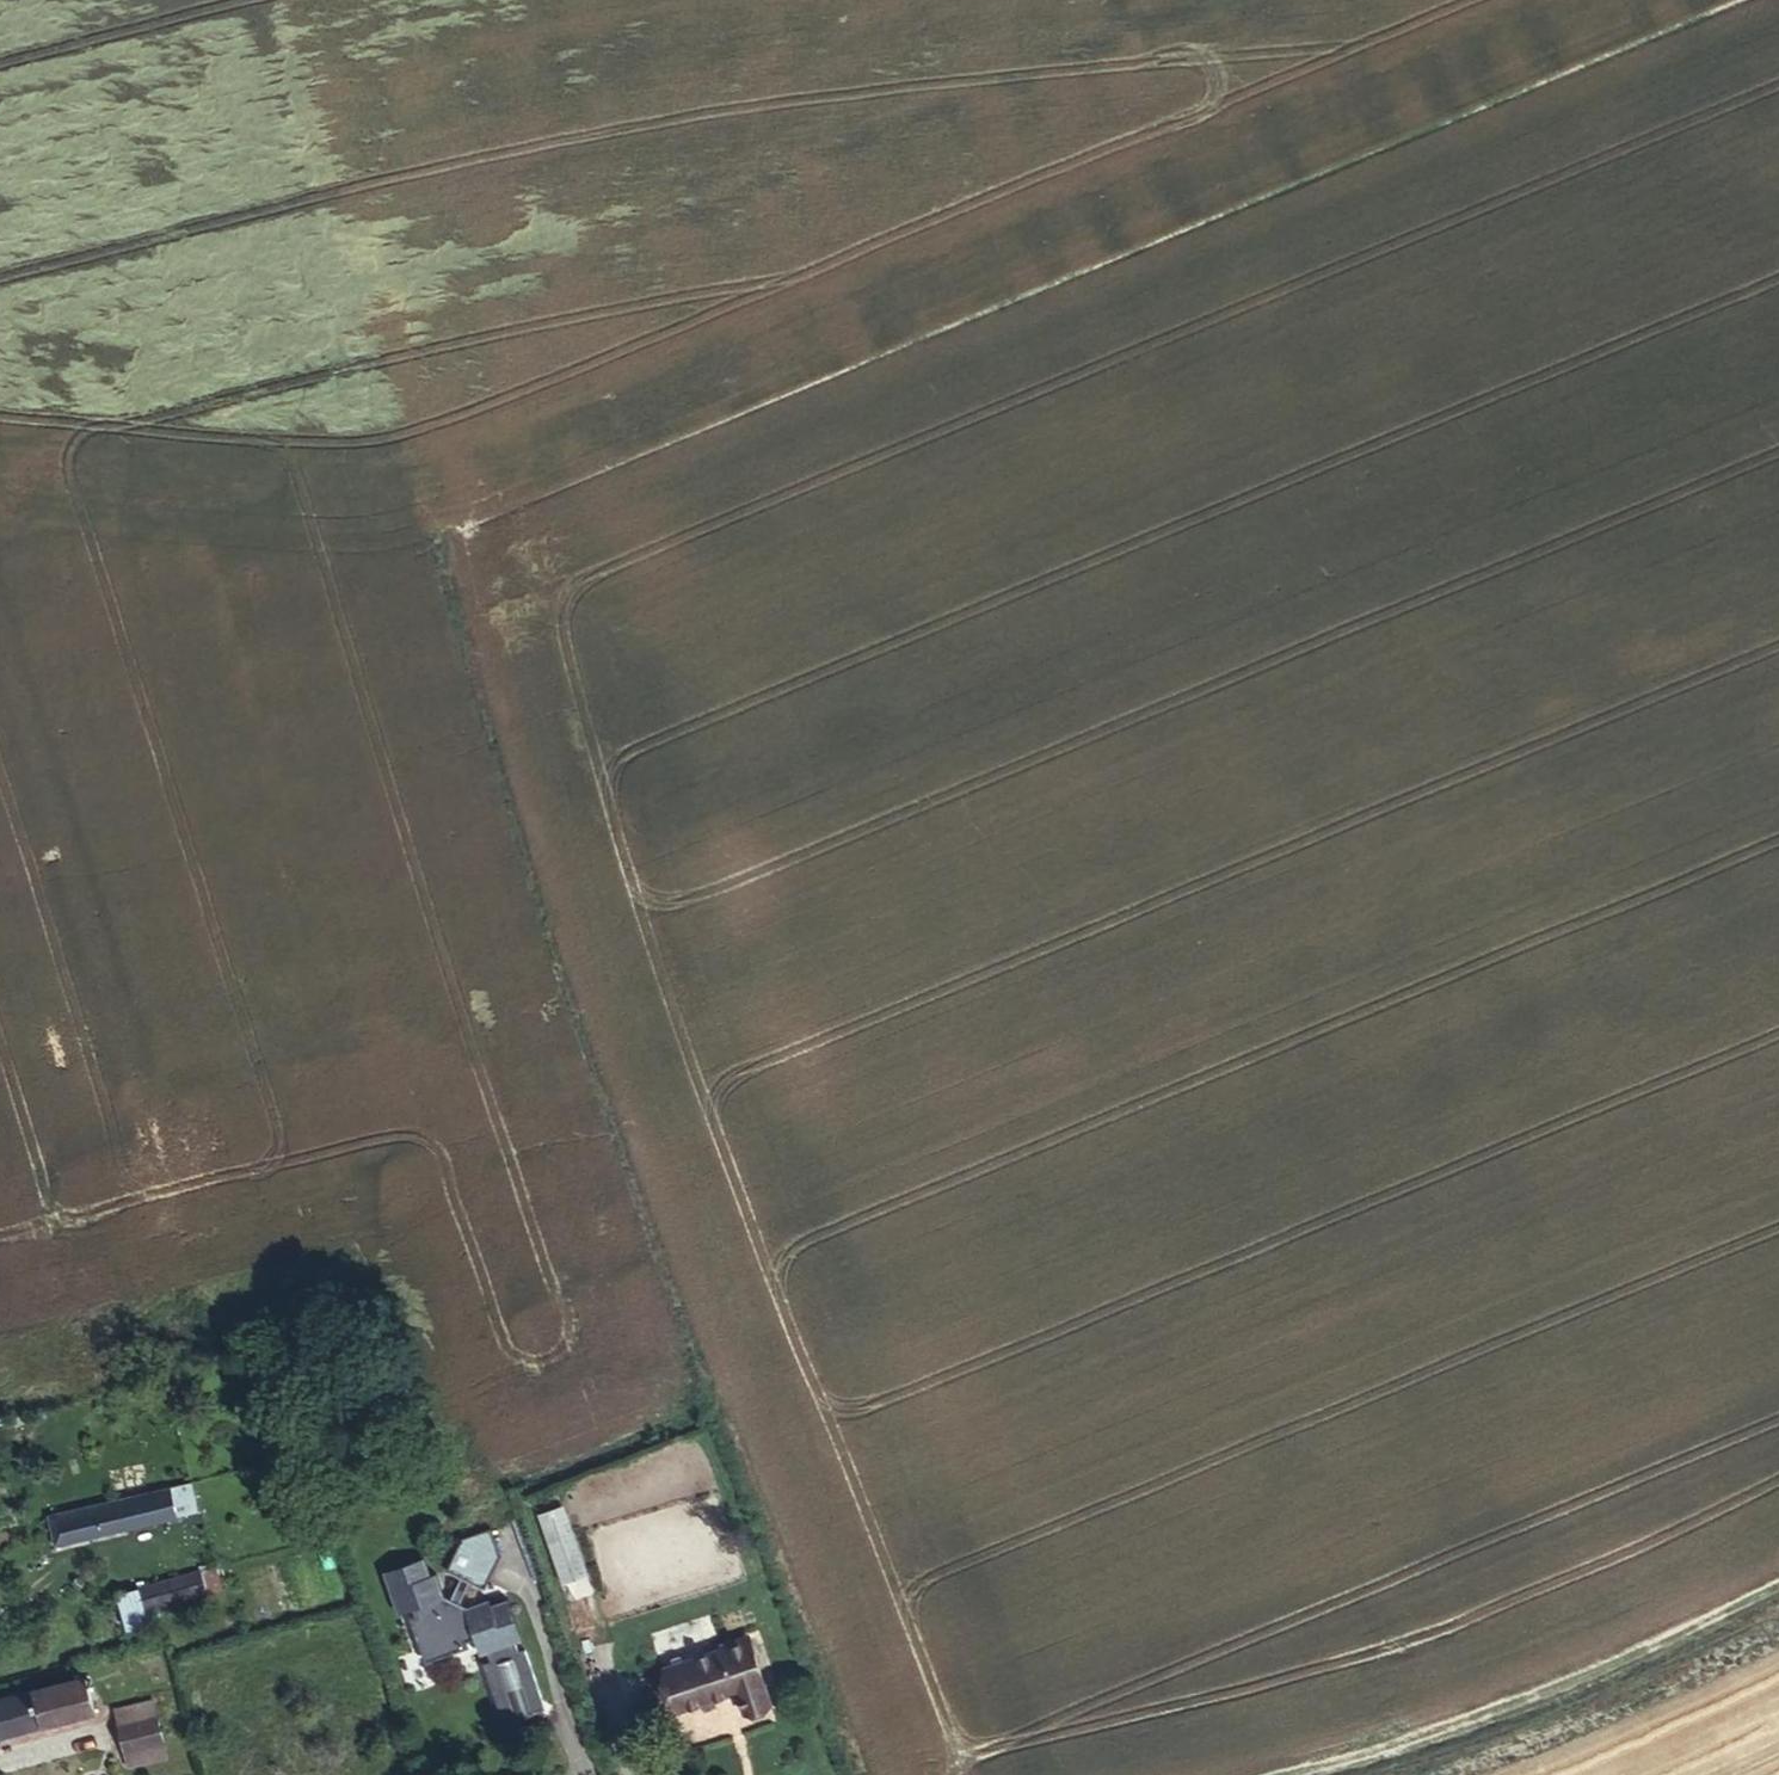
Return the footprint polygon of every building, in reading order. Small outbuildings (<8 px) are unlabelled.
[(56,1544),(145,1522),(176,1514),(169,1486),(50,1515),(56,1544)] [(552,1506),(535,1512),(560,1581),(578,1575),(552,1506)] [(484,1588),(500,1556),(490,1527),(462,1537),(446,1570),(484,1588)] [(507,1600),(490,1606),(489,1600),(466,1608),(441,1595),(434,1575),(428,1577),(422,1559),(385,1572),(398,1612),(413,1607),(416,1616),(411,1618),(426,1661),(468,1646),(465,1640),(475,1637),(480,1652),(487,1649),(491,1660),(484,1663),(501,1710),(513,1718),(528,1713),(541,1696),(524,1649),(518,1651),(514,1640),(520,1638),(507,1600)] [(138,1588),(143,1609),(182,1598),(176,1577),(138,1588)] [(744,1711),(770,1703),(750,1639),(667,1666),(681,1708),(737,1690),(744,1711)] [(84,1677),(0,1700),(0,1734),(93,1709),(84,1677)] [(115,1708),(119,1723),(157,1714),(153,1700),(115,1708)] [(125,1752),(164,1742),(157,1714),(119,1723),(125,1752)] [(167,1756),(164,1742),(125,1752),(128,1766),(167,1756)]
